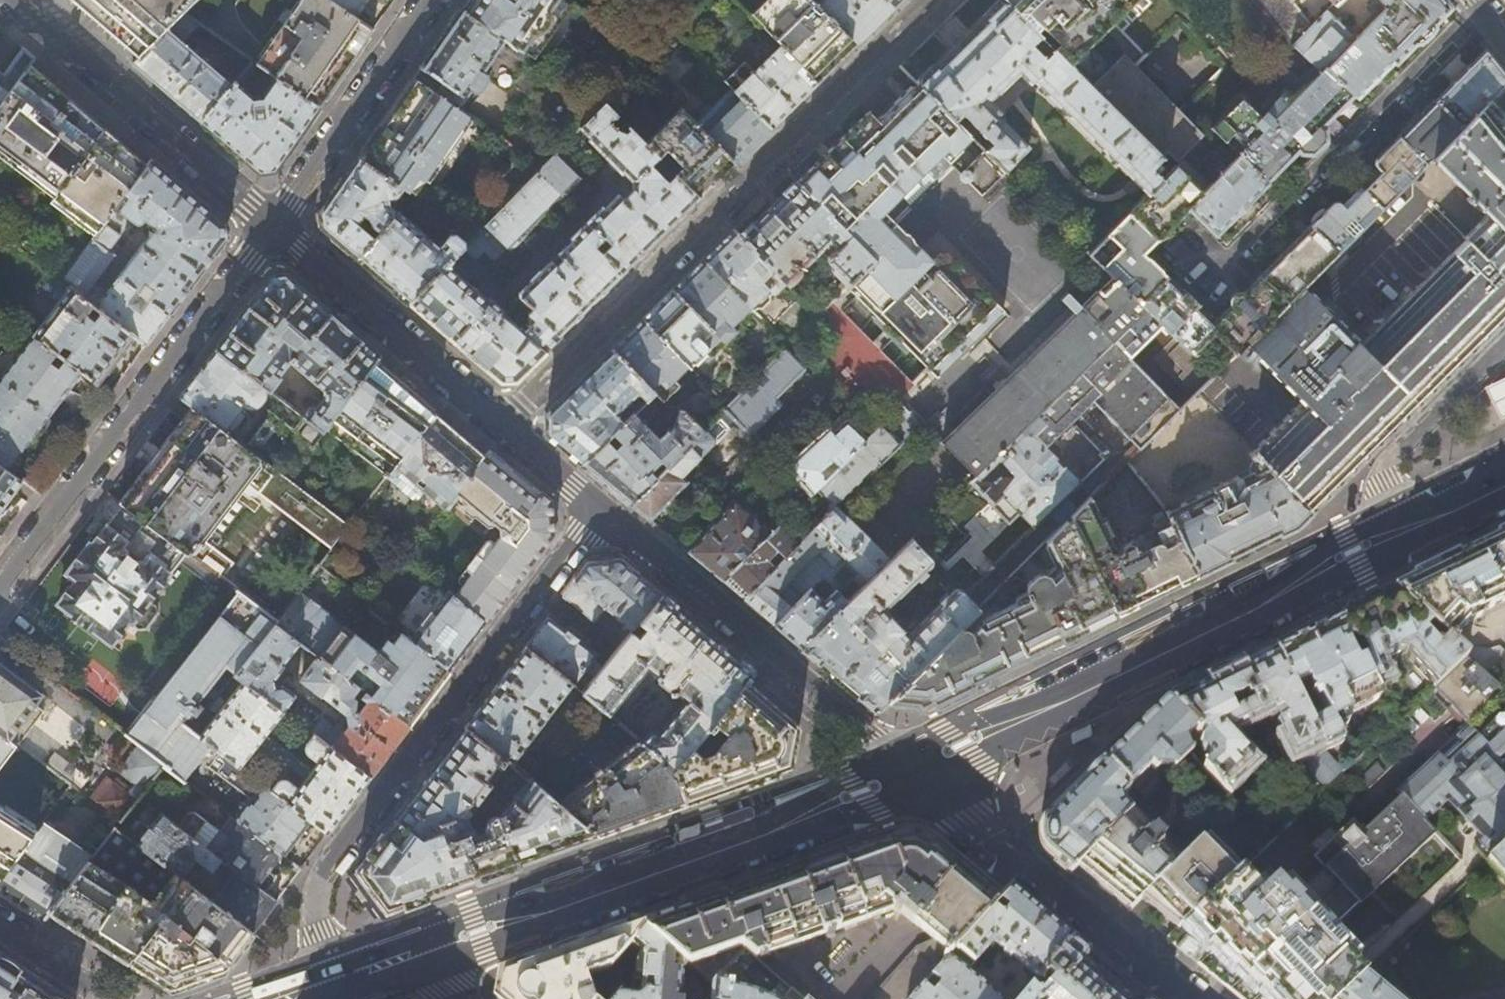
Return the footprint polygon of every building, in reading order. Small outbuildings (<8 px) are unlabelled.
[(101,26),(139,61),(184,14),(197,0),(74,0),(101,26)] [(355,17),(331,0),(302,0),(257,64),(264,69),(277,78),(319,107),(331,91),(359,49),(373,29),(355,17)] [(355,17),(367,0),(331,0),(355,17)] [(460,9),(528,56),(567,1),(566,0),(466,0),(460,9)] [(781,47),(808,74),(828,54),(848,34),(814,0),(735,0),(781,47)] [(848,34),(853,38),(858,44),(880,22),(895,7),(888,0),(814,0),(848,34)] [(980,150),(1001,170),(1001,171),(1025,146),(994,115),(997,111),(986,101),(1015,72),(1026,82),(1028,80),(1146,194),(1161,180),(1148,168),(1158,156),(1051,49),(1047,54),(1043,50),(1040,53),(1030,44),(1038,36),(1034,32),(1002,0),(966,35),(935,65),(914,86),(952,122),(960,114),(988,142),(980,150)] [(1034,32),(1040,25),(1057,43),(1051,49),(1158,156),(1171,169),(1174,165),(1203,137),(1122,55),(1114,63),(1085,34),(1120,0),(1002,0),(1034,32)] [(1292,45),(1310,27),(1289,0),(1256,0),(1292,45)] [(1378,16),(1365,30),(1394,59),(1397,62),(1416,43),(1424,40),(1429,37),(1432,33),(1434,27),(1435,24),(1451,8),(1444,0),(1394,0),(1378,16)] [(1372,1),(1368,5),(1378,16),(1394,0),(1372,0),(1372,1)] [(527,95),(546,69),(528,56),(460,9),(447,28),(412,78),(464,113),(488,79),(487,74),(490,69),(492,68),(488,65),(494,57),(503,64),(498,72),(498,75),(527,95)] [(1326,10),(1310,27),(1292,45),(1312,64),(1298,78),(1287,68),(1274,82),(1283,92),(1292,100),(1326,66),(1354,38),(1326,10)] [(184,14),(139,61),(135,66),(164,91),(200,122),(232,85),(197,55),(200,52),(195,47),(192,51),(181,42),(198,24),(184,14)] [(1355,39),(1354,38),(1326,66),(1354,93),(1357,96),(1377,76),(1394,59),(1365,30),(1355,39)] [(853,38),(848,34),(828,54),(808,74),(812,78),(853,38)] [(808,74),(781,47),(735,93),(771,130),(792,109),(818,84),(812,78),(808,74)] [(24,72),(34,58),(23,49),(3,76),(0,74),(0,104),(24,72)] [(1434,99),(1462,127),(1491,98),(1504,83),(1504,75),(1498,66),(1485,50),(1468,67),(1467,66),(1459,73),(1450,81),(1451,82),(1434,99)] [(492,68),(490,69),(498,75),(498,72),(503,64),(494,57),(488,65),(492,68)] [(245,69),(264,69),(257,64),(253,61),(245,69)] [(1338,109),(1354,93),(1326,66),(1292,100),(1283,92),(1260,114),(1242,97),(1212,127),(1226,140),(1234,132),(1247,144),(1239,152),(1268,180),(1298,150),(1300,152),(1307,152),(1313,153),(1315,151),(1326,140),(1325,128),(1322,125),(1338,109)] [(74,102),(69,109),(55,97),(50,94),(51,92),(24,72),(0,104),(0,147),(58,191),(55,195),(100,229),(144,170),(129,160),(126,164),(110,151),(119,141),(113,136),(74,102)] [(1242,78),(1251,88),(1257,81),(1248,72),(1242,78)] [(234,83),(232,85),(200,122),(229,147),(260,174),(274,172),(295,142),(319,107),(277,78),(260,96),(251,97),(234,83)] [(413,196),(469,117),(464,113),(412,78),(402,92),(372,137),(358,157),(402,188),(413,196)] [(896,102),(896,100),(898,99),(900,99),(903,96),(905,94),(905,92),(906,91),(908,91),(914,86),(909,85),(874,119),(919,165),(916,168),(914,166),(892,188),(894,190),(890,193),(889,193),(876,206),(893,223),(950,168),(941,159),(946,154),(896,102)] [(952,122),(914,86),(908,91),(906,91),(905,92),(905,94),(903,96),(900,99),(898,99),(896,100),(896,102),(946,154),(941,159),(950,168),(976,195),(1001,170),(980,150),(952,122)] [(74,102),(56,87),(51,92),(50,94),(55,97),(69,109),(74,102)] [(755,145),(771,130),(735,93),(730,88),(695,122),(729,156),(736,164),(755,145)] [(1430,158),(1462,127),(1434,99),(1432,97),(1415,115),(1396,135),(1425,163),(1430,158)] [(1491,98),(1462,127),(1430,158),(1488,216),(1465,239),(1467,241),(1504,279),(1504,115),(1491,98)] [(605,285),(695,195),(692,192),(644,142),(604,102),(580,126),(590,137),(588,139),(619,172),(621,170),(631,180),(633,191),(623,199),(620,195),(605,209),(603,209),(572,240),(573,241),(558,256),(558,258),(552,263),(551,263),(542,272),(540,272),(530,281),(530,284),(518,295),(518,298),(526,305),(521,310),(527,317),(524,317),(523,324),(527,324),(532,329),(526,336),(500,313),(501,312),(501,311),(489,299),(487,299),(485,300),(465,282),(469,278),(468,274),(451,258),(408,303),(462,350),(500,382),(515,381),(560,338),(560,337),(557,333),(605,285)] [(680,107),(644,142),(692,192),(708,176),(729,156),(680,107)] [(892,188),(914,166),(916,168),(919,165),(874,119),(873,120),(869,116),(864,114),(850,128),(819,158),(795,181),(796,182),(871,262),(845,288),(855,297),(873,315),(870,317),(883,330),(892,339),(904,351),(907,348),(934,376),(1001,309),(980,287),(978,289),(958,268),(959,267),(943,251),(935,251),(928,258),(893,223),(876,206),(889,193),(890,193),(894,190),(892,188)] [(1382,207),(1425,163),(1396,135),(1394,136),(1375,157),(1374,160),(1374,163),(1375,164),(1378,167),(1360,186),(1382,207)] [(134,154),(119,141),(110,151),(126,164),(129,160),(134,154)] [(1269,181),(1268,180),(1239,152),(1231,144),(1211,166),(1207,167),(1199,174),(1210,185),(1202,192),(1188,207),(1216,234),(1242,208),(1269,181)] [(510,253),(581,180),(554,153),(472,237),(462,247),(470,254),(477,256),(482,251),(492,260),(505,248),(510,253)] [(398,212),(394,209),(394,199),(402,188),(358,157),(339,184),(319,212),(321,228),(357,259),(398,212)] [(208,208),(175,180),(152,160),(144,170),(100,229),(61,281),(63,282),(133,336),(145,345),(157,329),(197,277),(225,240),(222,221),(208,208)] [(1202,192),(1174,165),(1171,169),(1161,180),(1146,194),(1128,213),(1156,241),(1157,240),(1163,238),(1173,228),(1173,224),(1177,219),(1188,207),(1202,192)] [(871,262),(796,182),(769,207),(739,236),(785,285),(787,287),(797,277),(798,275),(798,273),(796,270),(825,243),(831,250),(825,255),(825,260),(832,266),(831,269),(831,273),(845,288),(871,262)] [(1338,250),(1382,207),(1360,186),(1342,204),(1339,201),(1337,200),(1335,200),(1331,201),(1310,223),(1338,250)] [(449,222),(435,211),(430,218),(430,222),(440,230),(444,228),(449,222)] [(451,258),(462,247),(472,237),(466,233),(461,239),(453,234),(448,234),(437,246),(398,212),(357,259),(386,284),(408,303),(451,258)] [(1143,255),(1156,241),(1128,213),(1088,254),(1113,278),(1140,304),(1166,277),(1156,267),(1143,255)] [(1302,287),(1338,250),(1310,223),(1290,243),(1259,274),(1259,275),(1287,301),(1302,287)] [(720,242),(702,260),(758,316),(763,312),(762,309),(770,300),(770,297),(772,294),(774,296),(785,285),(739,236),(733,229),(720,242)] [(1504,318),(1504,279),(1467,241),(1361,346),(1302,287),(1287,301),(1246,342),(1306,402),(1256,452),(1312,510),(1336,485),(1389,433),(1444,379),(1503,321),(1504,318)] [(682,280),(672,289),(726,345),(737,332),(735,330),(738,328),(742,328),(751,320),(754,320),(758,316),(702,260),(697,265),(682,280)] [(1246,342),(1287,301),(1259,275),(1244,292),(1243,292),(1239,292),(1237,292),(1235,292),(1233,295),(1229,299),(1230,305),(1213,321),(1214,334),(1234,354),(1246,342)] [(256,299),(216,351),(267,387),(278,373),(276,371),(286,356),(322,386),(323,397),(316,406),(313,405),(312,407),(309,404),(302,414),(323,429),(327,424),(374,362),(379,356),(354,335),(327,312),(296,285),(286,277),(271,279),(256,299)] [(1183,293),(1166,277),(1140,304),(1146,310),(1192,354),(1214,334),(1213,321),(1198,306),(1199,305),(1192,298),(1185,291),(1183,293)] [(1146,310),(1140,304),(1113,278),(1100,290),(1093,297),(939,443),(974,478),(1025,428),(1146,310)] [(133,336),(63,282),(52,296),(60,302),(34,336),(81,372),(98,384),(115,360),(133,336)] [(1087,290),(1093,297),(1100,290),(1094,284),(1087,290)] [(841,310),(855,297),(845,288),(832,301),(841,310)] [(658,303),(642,319),(695,373),(696,374),(726,345),(672,289),(658,303)] [(1192,354),(1146,310),(1025,428),(1043,447),(1045,445),(1092,400),(1139,449),(1213,375),(1192,354)] [(627,334),(611,350),(654,393),(663,403),(695,373),(642,319),(627,334)] [(880,350),(892,339),(883,330),(872,342),(880,350)] [(81,372),(34,336),(0,380),(48,416),(66,393),(81,372)] [(645,401),(654,393),(611,350),(577,383),(545,414),(546,435),(560,447),(581,464),(623,422),(616,414),(638,393),(645,401)] [(302,414),(267,387),(216,351),(210,360),(180,397),(197,410),(260,458),(287,478),(323,429),(302,414)] [(723,423),(730,416),(752,438),(782,409),(777,403),(803,376),(780,353),(724,410),(702,432),(630,505),(649,521),(687,484),(682,479),(701,459),(700,459),(714,445),(715,441),(718,444),(731,431),(730,430),(732,428),(728,425),(726,426),(723,423)] [(399,383),(374,362),(327,424),(382,466),(378,471),(385,477),(395,464),(434,413),(399,383)] [(1447,424),(1462,444),(1504,423),(1504,368),(1447,424)] [(48,416),(0,380),(0,462),(8,468),(15,459),(17,460),(19,459),(20,460),(22,459),(23,460),(31,450),(30,448),(30,447),(29,446),(30,444),(30,443),(29,442),(31,438),(34,434),(37,435),(38,433),(40,435),(41,433),(42,434),(50,425),(48,424),(49,423),(48,422),(48,416)] [(633,413),(623,422),(581,464),(610,488),(630,505),(702,432),(683,412),(669,409),(668,415),(675,418),(674,423),(658,438),(633,413)] [(834,509),(916,430),(917,431),(921,426),(911,416),(908,418),(899,409),(866,441),(851,456),(815,491),(827,504),(825,508),(825,511),(826,514),(832,507),(834,509)] [(243,481),(260,458),(197,410),(181,432),(174,442),(125,506),(185,551),(222,578),(233,562),(200,537),(243,481)] [(442,420),(434,413),(395,464),(445,505),(455,492),(483,455),(475,448),(442,420)] [(181,432),(164,419),(157,428),(174,442),(181,432)] [(846,421),(831,434),(851,456),(866,441),(846,421)] [(1043,447),(1025,428),(974,478),(971,481),(975,485),(974,488),(975,491),(985,500),(988,501),(989,500),(991,502),(990,504),(991,505),(1009,523),(1019,512),(1033,526),(1078,482),(1058,461),(1060,459),(1060,455),(1050,445),(1045,445),(1043,447)] [(815,491),(851,456),(831,434),(829,433),(790,469),(813,492),(815,491)] [(517,473),(488,449),(483,455),(455,492),(500,530),(500,538),(455,595),(487,622),(496,610),(516,584),(543,548),(554,534),(550,501),(517,473)] [(1297,525),(1312,510),(1256,452),(1253,450),(1249,454),(1252,458),(1249,461),(1247,465),(1247,471),(1248,472),(1166,512),(1168,517),(1196,575),(1220,563),(1252,548),(1294,527),(1297,525)] [(348,524),(287,478),(260,458),(243,481),(330,548),(348,524)] [(8,468),(0,462),(0,510),(6,502),(23,480),(8,468)] [(1091,498),(1071,517),(1119,613),(1157,594),(1176,585),(1196,575),(1168,517),(1151,526),(1152,530),(1130,541),(1129,544),(1126,544),(1124,545),(1122,550),(1116,549),(1110,536),(1114,535),(1105,517),(1102,519),(1091,498)] [(721,581),(770,534),(733,502),(688,553),(721,581)] [(151,597),(185,551),(125,506),(122,504),(91,545),(89,544),(67,574),(74,580),(57,604),(111,645),(124,627),(131,633),(135,627),(145,626),(158,608),(157,601),(151,597)] [(888,562),(834,509),(832,507),(826,514),(818,522),(813,528),(843,557),(842,558),(849,566),(862,578),(857,582),(861,587),(888,562)] [(1078,633),(1119,613),(1071,517),(1046,542),(1058,567),(1046,577),(1042,574),(1040,573),(1037,574),(1035,575),(1025,584),(1023,583),(1019,581),(1013,581),(1009,582),(1004,585),(1001,588),(998,595),(998,600),(998,603),(1000,607),(1002,609),(985,618),(977,611),(884,704),(927,708),(934,704),(988,677),(1007,668),(1078,633)] [(782,531),(787,525),(783,521),(770,534),(721,581),(733,591),(759,612),(788,637),(800,647),(848,601),(835,588),(820,602),(810,590),(823,577),(831,585),(849,566),(842,558),(843,557),(813,528),(818,522),(814,518),(797,536),(789,538),(782,531)] [(1451,561),(1393,589),(1434,628),(1449,642),(1466,658),(1488,678),(1504,662),(1492,650),(1480,651),(1473,650),(1466,648),(1459,646),(1450,638),(1466,623),(1480,621),(1480,617),(1504,603),(1502,598),(1504,597),(1504,534),(1451,561)] [(888,562),(861,587),(848,601),(800,647),(819,663),(865,701),(877,711),(881,706),(884,704),(977,611),(979,609),(960,589),(958,588),(955,588),(952,590),(908,631),(902,628),(901,626),(897,621),(891,616),(888,615),(885,608),(928,566),(930,563),(930,559),(930,558),(911,539),(888,562)] [(326,554),(318,563),(326,570),(332,562),(332,559),(326,554)] [(638,621),(662,594),(640,575),(620,559),(588,563),(575,579),(562,597),(591,620),(591,621),(594,623),(596,621),(596,620),(606,608),(633,631),(640,623),(638,621)] [(375,651),(317,606),(319,603),(300,588),(276,619),(273,622),(299,643),(312,653),(409,727),(430,698),(450,671),(411,639),(400,631),(391,643),(385,638),(375,651)] [(273,622),(276,619),(235,589),(124,732),(136,742),(164,763),(163,765),(184,781),(211,745),(199,737),(190,730),(191,729),(183,722),(190,712),(195,716),(202,707),(197,703),(226,667),(234,673),(273,622)] [(479,633),(487,622),(455,595),(448,589),(411,639),(450,671),(461,657),(479,633)] [(1368,602),(1339,615),(1353,644),(1359,641),(1367,659),(1362,662),(1378,694),(1395,686),(1397,682),(1389,665),(1406,656),(1410,664),(1433,689),(1466,658),(1449,642),(1441,649),(1426,635),(1434,628),(1393,589),(1368,602)] [(711,635),(662,594),(638,621),(640,623),(645,626),(636,637),(630,632),(581,691),(594,702),(607,713),(645,666),(656,675),(655,680),(667,691),(672,689),(682,698),(655,731),(652,729),(647,730),(638,740),(664,761),(668,756),(670,758),(672,755),(676,755),(681,758),(722,709),(714,702),(723,692),(731,698),(745,681),(750,676),(753,671),(711,635)] [(1353,644),(1339,615),(1309,630),(1273,648),(1293,689),(1306,683),(1312,695),(1307,697),(1311,706),(1308,707),(1313,718),(1308,720),(1324,753),(1339,746),(1343,743),(1337,730),(1350,723),(1352,713),(1380,699),(1378,694),(1362,662),(1357,665),(1348,646),(1353,644)] [(537,630),(525,646),(573,684),(595,654),(592,651),(590,652),(578,642),(579,640),(563,628),(562,630),(551,621),(551,620),(547,617),(537,630)] [(273,622),(234,673),(233,675),(241,681),(282,712),(283,713),(296,695),(283,685),(275,686),(273,678),(284,664),(282,663),(299,643),(273,622)] [(17,652),(22,645),(3,630),(0,634),(0,639),(17,652)] [(573,684),(525,646),(495,686),(464,726),(506,758),(512,763),(573,684)] [(1249,659),(1224,672),(1238,701),(1247,698),(1248,701),(1250,701),(1251,706),(1240,711),(1250,732),(1266,725),(1266,724),(1275,720),(1274,717),(1277,716),(1280,723),(1278,727),(1276,728),(1279,735),(1275,737),(1274,739),(1289,770),(1304,763),(1306,765),(1307,771),(1321,784),(1330,785),(1344,773),(1324,753),(1308,720),(1293,689),(1273,648),(1249,659)] [(311,733),(318,739),(370,778),(390,751),(409,727),(312,653),(304,664),(310,668),(301,680),(346,714),(334,729),(322,720),(311,733)] [(1502,692),(1488,678),(1466,658),(1433,689),(1467,724),(1495,698),(1502,692)] [(9,739),(42,695),(0,664),(0,732),(9,739)] [(1200,684),(1169,699),(1206,736),(1200,742),(1200,748),(1209,757),(1208,759),(1211,762),(1204,769),(1230,797),(1262,767),(1262,764),(1250,751),(1247,750),(1237,740),(1240,737),(1250,732),(1240,711),(1233,714),(1229,706),(1238,701),(1224,672),(1200,684)] [(240,767),(282,712),(241,681),(199,737),(211,745),(240,767)] [(782,712),(745,681),(731,698),(722,709),(681,758),(673,768),(673,769),(684,804),(756,779),(792,766),(799,727),(782,712)] [(1499,762),(1504,756),(1504,708),(1495,698),(1467,724),(1455,735),(1463,743),(1445,760),(1437,752),(1396,790),(1401,795),(1423,820),(1444,800),(1481,841),(1470,851),(1483,865),(1504,844),(1504,776),(1500,771),(1499,762)] [(1206,736),(1169,699),(1165,701),(1136,729),(1105,761),(1129,786),(1150,765),(1155,770),(1159,766),(1176,766),(1200,742),(1206,736)] [(612,717),(607,713),(594,702),(583,715),(601,730),(612,717)] [(506,758),(464,726),(438,761),(389,827),(356,870),(373,893),(386,911),(475,879),(475,880),(499,871),(519,864),(518,863),(598,835),(558,801),(528,776),(503,808),(502,803),(494,806),(496,813),(490,815),(483,825),(485,833),(471,838),(469,831),(466,832),(463,822),(492,782),(486,777),(498,761),(502,763),(506,758)] [(17,745),(9,739),(0,732),(0,767),(17,745)] [(347,808),(370,778),(318,739),(309,751),(309,754),(310,756),(318,762),(298,788),(289,782),(288,782),(285,782),(282,784),(275,794),(313,823),(327,834),(347,808)] [(673,769),(664,761),(638,740),(601,769),(598,765),(587,774),(590,777),(558,801),(598,835),(646,818),(684,804),(673,769)] [(139,797),(163,765),(164,763),(136,742),(114,768),(132,782),(128,787),(129,793),(136,799),(139,797)] [(1129,786),(1105,761),(1070,795),(1051,814),(1046,820),(1043,826),(1042,835),(1044,846),(1047,852),(1049,855),(1053,858),(1070,873),(1077,865),(1132,810),(1125,803),(1123,797),(1127,793),(1130,786),(1129,786)] [(496,787),(507,796),(522,777),(511,767),(496,787)] [(1136,792),(1143,799),(1161,781),(1154,775),(1136,792)] [(238,816),(235,820),(279,854),(295,831),(303,837),(313,823),(275,794),(265,786),(252,804),(250,802),(239,817),(238,816)] [(1423,820),(1401,795),(1358,835),(1352,827),(1340,838),(1348,845),(1292,896),(1275,878),(1262,890),(1242,868),(1236,873),(1179,927),(1178,926),(1167,938),(1193,960),(1221,983),(1241,998),(1307,998),(1352,957),(1326,931),(1361,898),(1362,899),(1434,831),(1423,820)] [(177,826),(139,797),(136,799),(116,825),(181,876),(195,857),(212,869),(214,867),(224,874),(230,867),(177,826)] [(0,807),(0,878),(37,831),(0,807)] [(1151,830),(1132,810),(1077,865),(1105,888),(1132,910),(1148,893),(1182,860),(1160,838),(1163,835),(1155,826),(1151,830)] [(188,812),(177,826),(230,867),(235,871),(260,889),(276,867),(271,863),(279,854),(235,820),(223,836),(217,832),(218,830),(194,811),(188,812)] [(42,823),(37,831),(0,878),(0,894),(20,907),(42,921),(50,911),(92,856),(42,823)] [(181,876),(116,825),(50,911),(91,937),(130,962),(166,913),(230,963),(241,947),(252,933),(213,901),(181,876)] [(642,926),(642,930),(667,950),(687,967),(712,987),(716,983),(744,950),(801,998),(809,998),(813,994),(768,955),(771,950),(822,933),(824,938),(833,935),(831,930),(892,909),(894,917),(896,916),(900,911),(932,938),(914,945),(866,998),(909,998),(1000,898),(999,898),(966,869),(933,842),(912,838),(894,835),(871,844),(812,865),(759,884),(713,900),(642,926)] [(1202,839),(1182,860),(1148,893),(1162,909),(1178,926),(1179,927),(1236,873),(1202,839)] [(1504,887),(1504,844),(1483,865),(1504,887)] [(276,902),(260,889),(235,871),(213,901),(252,933),(264,917),(276,902)] [(1000,898),(909,998),(1000,998),(967,971),(993,941),(1003,949),(1002,951),(1010,957),(1012,956),(1035,976),(1041,969),(1069,935),(1041,911),(1011,886),(1000,898)] [(226,968),(230,963),(166,913),(130,962),(151,975),(170,987),(184,982),(226,968)] [(642,926),(560,955),(502,976),(498,998),(592,998),(586,977),(609,968),(630,945),(642,930),(642,926)] [(642,930),(630,945),(641,954),(640,963),(636,963),(636,985),(641,986),(641,995),(633,998),(617,996),(614,998),(659,998),(663,955),(667,950),(642,930)] [(1091,966),(1084,961),(1091,953),(1069,935),(1041,969),(1052,978),(1038,995),(1028,985),(1016,998),(1131,998),(1091,966)] [(687,967),(667,950),(663,955),(659,998),(678,998),(678,994),(682,992),(683,978),(681,975),(687,967)] [(72,998),(29,972),(0,953),(0,998),(72,998)] [(1368,973),(1352,957),(1307,998),(1340,998),(1368,973)] [(1340,998),(1401,998),(1368,973),(1340,998)] [(617,996),(622,989),(606,974),(609,998),(614,998),(617,996)] [(712,987),(711,998),(766,998),(764,998),(748,992),(742,990),(730,988),(730,985),(716,983),(712,987)]
